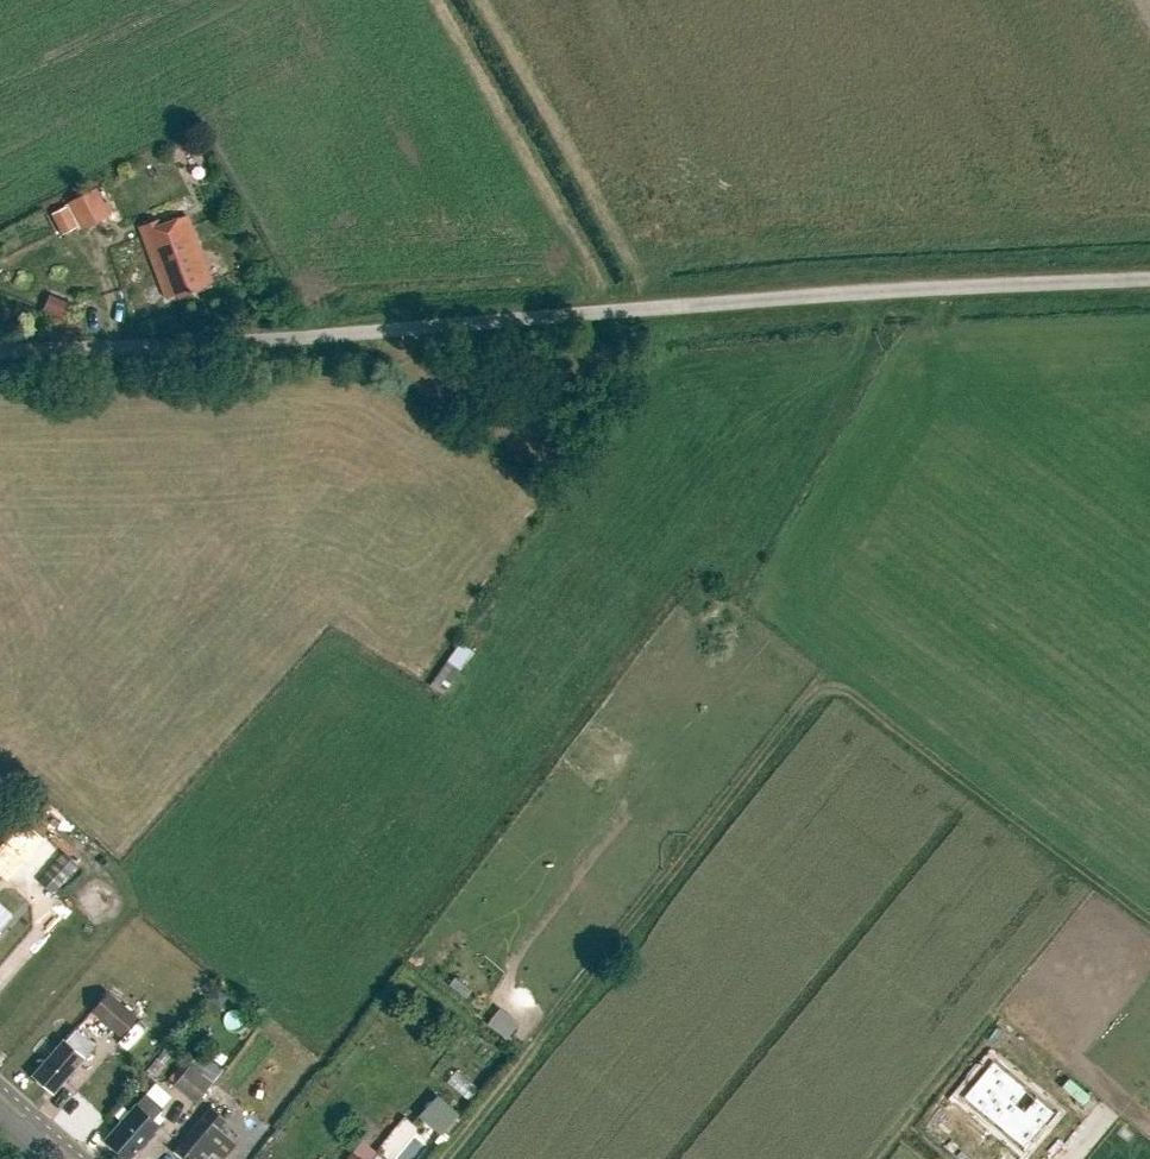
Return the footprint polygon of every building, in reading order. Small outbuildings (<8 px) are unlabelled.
[(68,203),(83,230),(111,215),(97,188),(68,203)] [(77,228),(67,207),(52,214),(63,235),(77,228)] [(186,218),(144,234),(167,297),(178,293),(180,297),(201,289),(199,286),(210,282),(186,218)] [(468,638),(438,682),(452,692),(483,648),(468,638)] [(15,911),(0,898),(0,928),(15,911)] [(108,992),(92,1011),(120,1036),(137,1018),(108,992)] [(496,1022),(517,1036),(529,1019),(508,1005),(496,1022)] [(64,1039),(33,1075),(53,1093),(85,1058),(80,1054),(90,1042),(76,1029),(66,1041),(64,1039)] [(201,1051),(173,1085),(196,1104),(224,1070),(201,1051)] [(998,1066),(969,1101),(1026,1145),(1054,1111),(998,1066)] [(451,1132),(470,1110),(448,1091),(429,1114),(451,1132)] [(160,1127),(153,1121),(163,1109),(146,1094),(136,1105),(135,1105),(105,1140),(108,1142),(106,1145),(116,1153),(118,1151),(127,1158),(132,1158),(160,1127)] [(234,1143),(219,1130),(227,1120),(211,1107),(173,1152),(181,1158),(219,1158),(234,1143)]
